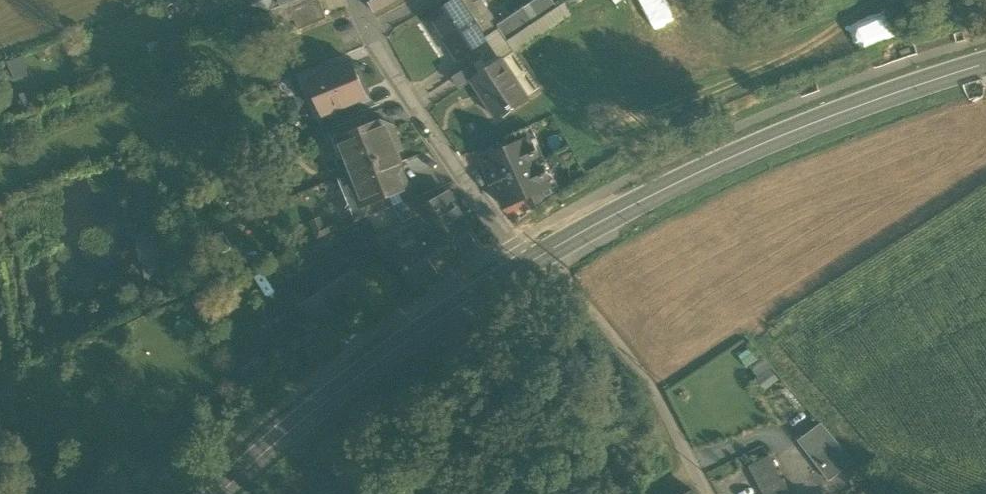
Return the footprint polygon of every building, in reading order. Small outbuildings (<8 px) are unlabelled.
[(194,15),(206,10),(202,0),(188,0),(194,15)] [(253,6),(271,10),(273,0),(255,0),(253,6)] [(320,0),(282,0),(284,5),(293,2),(302,24),(326,14),(320,0)] [(369,4),(374,10),(392,0),(367,0),(369,4)] [(459,59),(485,41),(458,0),(455,0),(431,15),(459,59)] [(485,41),(488,39),(501,30),(498,25),(498,24),(483,0),(472,0),(458,0),(485,41)] [(532,24),(544,16),(556,8),(551,0),(534,0),(522,9),(532,24)] [(556,8),(544,16),(532,24),(508,40),(495,49),(501,60),(502,61),(515,52),(570,15),(562,3),(556,8)] [(501,30),(508,40),(532,24),(522,9),(498,24),(498,25),(501,30)] [(488,39),(495,49),(508,40),(501,30),(488,39)] [(553,50),(541,32),(486,68),(490,74),(478,82),(475,78),(447,96),(475,136),(502,118),(500,114),(511,106),(513,110),(541,92),(525,69),(553,50)] [(159,40),(144,43),(148,58),(162,55),(159,40)] [(24,58),(6,65),(13,81),(31,74),(24,58)] [(309,79),(322,112),(366,95),(354,62),(339,68),(338,67),(309,79)] [(453,77),(461,88),(474,80),(473,79),(480,74),(473,64),(453,77)] [(335,127),(339,139),(370,126),(366,115),(335,127)] [(370,126),(339,139),(352,171),(396,153),(398,152),(400,148),(392,126),(381,122),(370,126)] [(505,136),(510,147),(530,138),(530,140),(536,137),(530,125),(505,136)] [(348,172),(352,171),(339,139),(335,127),(324,131),(342,175),(348,172)] [(540,161),(546,159),(536,137),(530,140),(540,161)] [(483,160),(493,182),(540,161),(530,140),(530,138),(510,147),(483,160)] [(352,171),(348,172),(361,205),(390,194),(403,189),(397,174),(401,164),(396,153),(352,171)] [(546,159),(540,161),(550,183),(556,180),(546,159)] [(550,183),(540,161),(493,182),(503,205),(531,193),(551,184),(550,183)] [(394,204),(414,196),(401,164),(397,174),(403,189),(390,194),(394,204)] [(351,210),(361,205),(348,172),(342,175),(337,177),(351,210)] [(531,193),(537,207),(560,191),(556,180),(550,183),(551,184),(531,193)] [(394,204),(405,222),(418,215),(417,213),(439,200),(433,189),(414,196),(394,204)] [(361,205),(366,217),(394,204),(390,194),(361,205)] [(410,269),(419,284),(482,248),(452,195),(440,202),(439,200),(417,213),(418,215),(428,233),(420,237),(423,242),(402,254),(408,266),(407,267),(409,270),(410,269)] [(361,205),(351,210),(355,221),(366,217),(361,205)] [(320,216),(310,220),(318,238),(339,229),(335,218),(323,223),(320,216)] [(160,231),(135,235),(140,263),(142,263),(159,260),(165,259),(160,231)] [(159,260),(142,263),(145,278),(162,275),(159,260)] [(295,275),(287,261),(273,268),(281,282),(295,275)] [(353,273),(320,292),(327,304),(360,284),(353,273)] [(327,304),(320,292),(298,306),(317,338),(339,324),(327,304)] [(765,385),(778,378),(767,358),(754,365),(765,385)] [(838,461),(843,467),(853,459),(821,421),(812,428),(822,440),(838,461)] [(798,440),(807,452),(822,440),(812,428),(798,440)] [(838,461),(822,440),(807,452),(824,472),(838,461)] [(749,466),(761,486),(782,478),(770,455),(749,466)] [(843,467),(838,461),(824,472),(829,479),(830,479),(844,468),(843,467)] [(782,478),(761,486),(766,493),(782,493),(789,492),(784,478),(782,478)]
